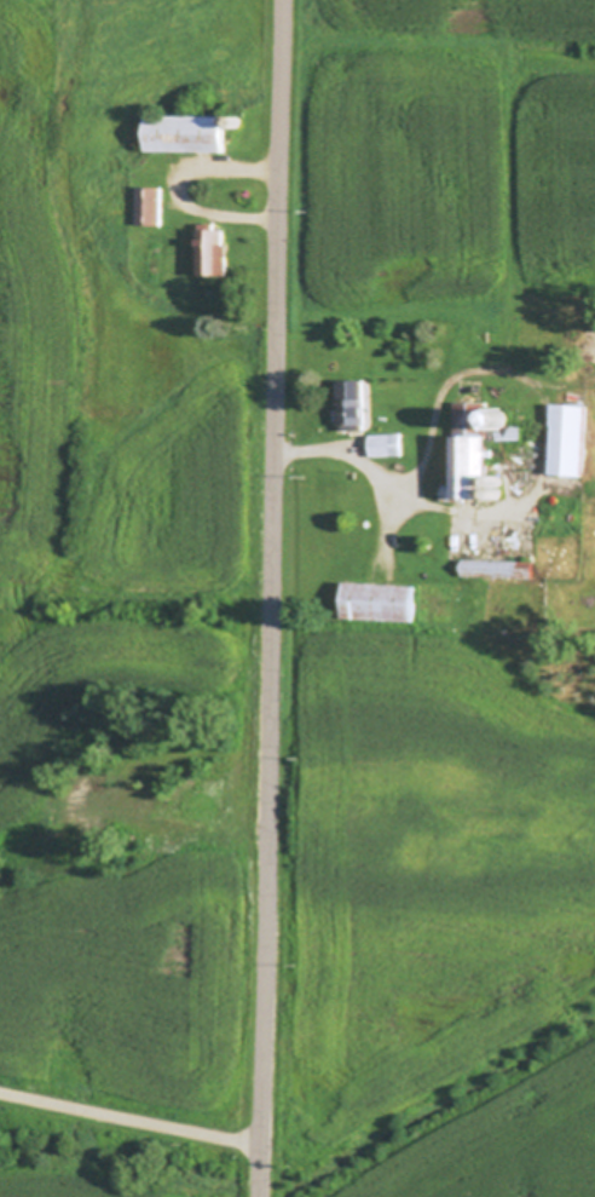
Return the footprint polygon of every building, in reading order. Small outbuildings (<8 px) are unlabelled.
[(226,115),(225,150),(150,149),(150,115),(226,115)] [(238,115),(239,116),(241,116),(242,116),(243,117),(244,117),(244,119),(244,120),(245,121),(245,122),(245,123),(244,125),(244,126),(243,127),(242,127),(241,128),(239,128),(238,128),(237,128),(236,127),(235,127),(233,126),(233,125),(232,123),(232,122),(232,121),(233,120),(233,119),(233,117),(235,117),(236,116),(237,116),(238,116),(238,115)] [(164,186),(163,223),(139,221),(140,186),(164,186)] [(218,223),(218,230),(226,230),(226,243),(231,243),(230,275),(201,274),(202,229),(204,229),(204,223),(218,223)] [(368,428),(343,430),(342,380),(365,379),(368,428)] [(524,424),(524,437),(490,436),(489,499),(444,497),(444,484),(457,484),(458,401),(490,401),(490,422),(524,424)] [(589,404),(585,476),(554,474),(556,403),(589,404)] [(404,454),(372,455),(372,433),(404,432),(404,454)] [(423,453),(414,453),(414,433),(422,433),(423,453)] [(499,474),(501,474),(502,476),(503,476),(503,477),(504,477),(504,478),(506,479),(506,480),(506,482),(504,482),(504,483),(503,484),(503,485),(502,485),(501,485),(501,487),(499,487),(498,487),(497,485),(496,485),(495,484),(493,483),(493,482),(493,480),(493,479),(493,478),(493,477),(495,477),(496,476),(497,474),(498,474),(499,474)] [(499,488),(501,488),(502,488),(503,489),(503,490),(504,490),(504,491),(504,493),(504,494),(504,495),(504,496),(503,497),(502,499),(501,499),(499,500),(498,500),(497,499),(496,499),(495,497),(493,496),(493,495),(493,494),(493,493),(493,491),(493,490),(495,490),(495,489),(496,488),(497,488),(498,488),(499,488)] [(536,560),(536,577),(464,575),(466,558),(536,560)] [(417,585),(416,618),(346,615),(348,581),(417,585)]
